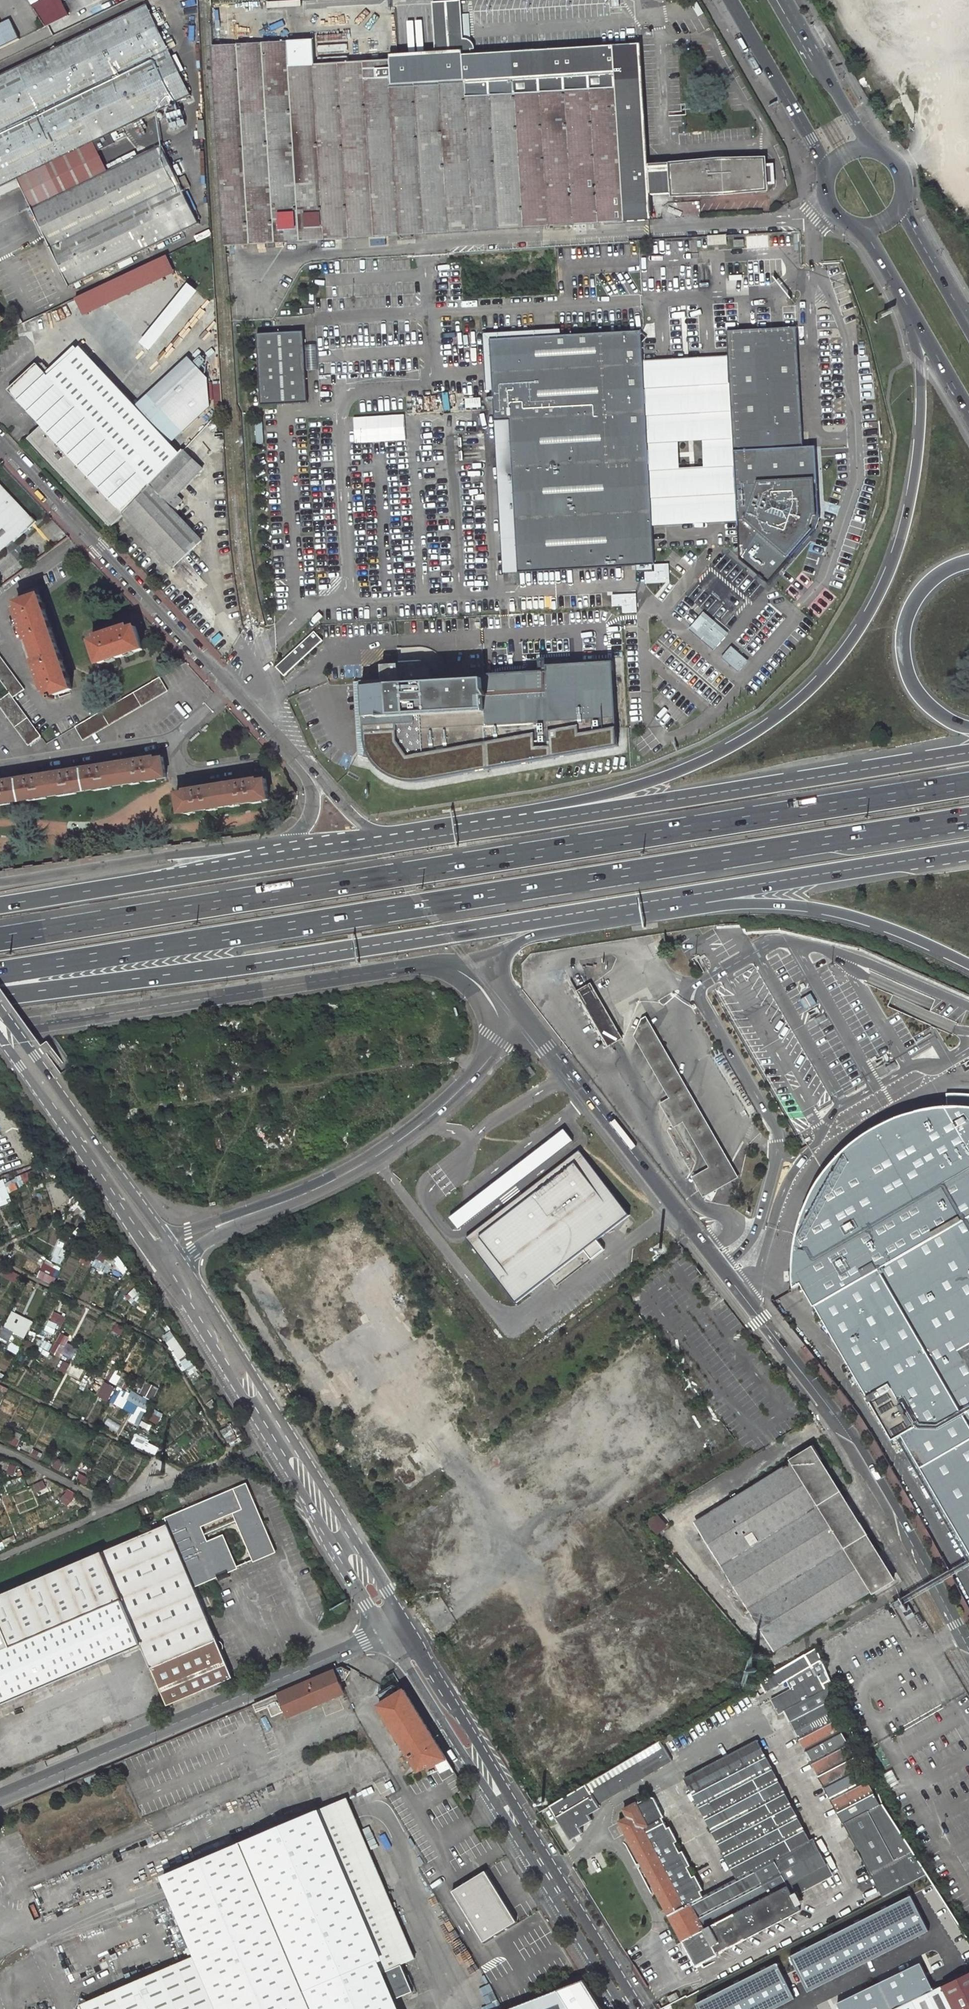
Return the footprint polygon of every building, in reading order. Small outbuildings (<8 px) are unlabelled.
[(46,27),(68,15),(61,0),(43,0),(32,5),(46,27)] [(432,5),(435,60),(465,58),(462,4),(432,5)] [(145,12),(0,80),(0,192),(20,182),(90,150),(113,139),(189,104),(145,12)] [(292,36),(302,35),(301,12),(290,12),(292,36)] [(17,45),(9,28),(8,27),(0,30),(0,53),(17,45)] [(226,247),(652,220),(651,195),(649,170),(640,46),(465,58),(467,83),(394,88),(392,62),(315,65),(313,41),(213,46),(219,115),(226,247)] [(394,88),(467,83),(465,58),(435,60),(392,62),(394,88)] [(113,139),(90,150),(94,158),(101,155),(117,147),(113,139)] [(33,211),(111,176),(101,155),(94,158),(90,150),(20,182),(33,211)] [(70,291),(202,230),(165,151),(111,176),(33,211),(70,291)] [(767,158),(720,159),(674,165),(674,168),(676,194),(676,195),(722,193),(769,189),(769,181),(776,180),(775,166),(767,166),(767,158)] [(649,170),(651,195),(676,194),(674,168),(671,168),(671,163),(651,165),(651,170),(649,170)] [(708,245),(727,244),(726,236),(708,237),(708,245)] [(167,255),(77,297),(84,313),(174,271),(167,255)] [(154,349),(204,291),(194,282),(144,341),(154,349)] [(20,321),(19,318),(16,313),(12,315),(15,320),(13,321),(15,324),(20,321)] [(740,559),(768,583),(815,530),(819,518),(815,446),(803,447),(801,415),(796,328),(727,332),(729,356),(738,521),(740,559)] [(273,333),(257,334),(261,405),(277,404),(308,402),(306,371),(305,346),(304,331),(273,333)] [(641,331),(490,340),(495,421),(510,419),(518,552),(504,553),(505,572),(636,565),(636,571),(653,570),(653,565),(654,564),(653,548),(652,525),(643,361),(642,342),(641,332),(641,331)] [(305,346),(306,371),(317,370),(316,345),(305,346)] [(77,349),(48,376),(51,379),(80,352),(77,349)] [(37,364),(8,390),(42,426),(29,439),(111,527),(124,513),(177,456),(162,440),(133,408),(80,352),(51,379),(48,376),(37,364)] [(729,356),(643,361),(652,525),(738,521),(729,356)] [(208,378),(188,357),(133,408),(162,440),(165,438),(171,443),(210,406),(208,378)] [(481,398),(466,399),(466,408),(481,407),(481,398)] [(404,415),(354,418),(356,443),(406,440),(404,415)] [(495,421),(504,553),(518,552),(510,419),(495,421)] [(165,438),(162,440),(177,456),(180,453),(171,443),(165,438)] [(124,513),(173,567),(201,540),(175,512),(172,510),(177,505),(181,501),(175,495),(202,468),(183,450),(180,453),(177,456),(124,513)] [(36,525),(34,526),(0,488),(0,556),(16,544),(18,546),(40,530),(36,525)] [(709,639),(758,582),(721,551),(672,608),(709,639)] [(34,589),(22,594),(24,601),(14,604),(16,611),(13,612),(23,642),(27,641),(33,662),(30,663),(40,693),(44,692),(46,699),(68,691),(34,589)] [(94,641),(89,643),(96,666),(141,652),(133,628),(127,631),(126,628),(94,639),(94,641)] [(283,661),(276,667),(281,672),(285,676),(294,667),(317,646),(323,641),(314,632),(283,661)] [(747,661),(731,646),(722,657),(738,671),(747,661)] [(24,690),(0,657),(0,682),(9,694),(13,699),(24,690)] [(420,783),(618,748),(613,661),(547,665),(548,671),(434,678),(433,673),(432,669),(431,667),(428,664),(425,663),(420,661),(399,663),(399,665),(383,666),(383,678),(384,683),(363,684),(366,742),(367,751),(373,761),(377,767),(384,773),(394,779),(405,782),(420,783)] [(83,741),(166,693),(158,680),(75,728),(83,741)] [(30,743),(40,736),(13,699),(9,694),(0,700),(0,704),(30,743)] [(45,776),(44,774),(34,776),(33,773),(26,775),(26,777),(5,780),(4,778),(0,779),(0,803),(55,794),(164,777),(161,758),(154,759),(154,757),(142,759),(142,756),(135,757),(136,760),(125,761),(125,763),(111,765),(111,764),(99,765),(98,763),(91,764),(92,767),(70,770),(69,768),(61,769),(62,771),(52,773),(52,775),(45,776)] [(224,785),(211,788),(211,786),(201,787),(201,786),(193,787),(193,788),(180,791),(180,793),(173,794),(177,815),(267,800),(263,779),(257,780),(256,778),(245,780),(244,779),(237,780),(237,781),(224,783),(224,785)] [(623,1038),(591,982),(584,986),(577,990),(609,1047),(616,1042),(623,1038)] [(728,1157),(646,1016),(641,1019),(634,1036),(670,1098),(660,1104),(674,1127),(684,1122),(709,1167),(728,1157)] [(948,1088),(949,1105),(936,1107),(923,1109),(910,1112),(891,1119),(879,1125),(874,1128),(863,1136),(852,1144),(842,1153),(834,1163),(829,1168),(825,1173),(818,1184),(812,1196),(806,1208),(804,1214),(802,1220),(798,1233),(796,1246),(795,1266),(795,1279),(796,1285),(803,1281),(825,1320),(837,1331),(833,1335),(836,1340),(853,1357),(848,1363),(852,1367),(891,1439),(902,1433),(968,1553),(968,1090),(948,1088)] [(456,1227),(458,1230),(567,1146),(573,1141),(564,1130),(462,1208),(449,1218),(456,1227)] [(630,1215),(579,1150),(465,1238),(515,1303),(529,1293),(549,1278),(556,1286),(604,1249),(597,1241),(630,1215)] [(703,1198),(739,1178),(728,1157),(709,1167),(692,1177),(703,1198)] [(12,1203),(5,1178),(0,1180),(0,1206),(12,1203)] [(55,1285),(60,1270),(45,1264),(39,1278),(55,1285)] [(5,1328),(26,1338),(34,1321),(13,1311),(5,1328)] [(60,1356),(70,1338),(63,1334),(53,1352),(60,1356)] [(130,1420),(139,1425),(153,1400),(144,1395),(149,1386),(146,1384),(140,1395),(132,1391),(127,1400),(138,1406),(130,1420)] [(701,1533),(747,1609),(767,1598),(792,1639),(869,1590),(871,1594),(894,1579),(812,1445),(788,1459),(790,1462),(731,1498),(736,1505),(731,1515),(727,1512),(722,1521),(717,1518),(712,1526),(701,1533)] [(38,1481),(45,1507),(65,1501),(60,1483),(51,1486),(48,1478),(38,1481)] [(0,1597),(0,1710),(140,1651),(165,1710),(231,1682),(192,1592),(215,1582),(217,1585),(228,1580),(226,1577),(233,1574),(235,1570),(222,1540),(219,1539),(178,1557),(175,1551),(174,1548),(172,1543),(231,1518),(233,1522),(235,1526),(251,1564),(253,1565),(272,1557),(273,1554),(246,1489),(243,1488),(163,1522),(166,1528),(0,1597)] [(650,1518),(661,1533),(672,1525),(661,1512),(650,1518)] [(175,1551),(235,1526),(233,1522),(174,1548),(175,1551)] [(792,1639),(767,1598),(747,1609),(773,1652),(792,1639)] [(787,1678),(792,1687),(773,1698),(781,1711),(835,1688),(833,1683),(827,1668),(825,1669),(816,1646),(774,1671),(754,1683),(756,1688),(762,1685),(766,1691),(787,1678)] [(346,1683),(350,1675),(342,1670),(254,1707),(257,1714),(270,1708),(274,1718),(287,1713),(289,1719),(345,1696),(341,1685),(346,1683)] [(794,1720),(830,1706),(840,1701),(835,1688),(781,1711),(788,1723),(794,1720)] [(392,1695),(393,1698),(377,1707),(418,1772),(437,1764),(446,1760),(404,1691),(402,1692),(401,1691),(399,1691),(397,1691),(395,1691),(393,1693),(392,1695)] [(762,1704),(776,1730),(788,1723),(781,1711),(773,1698),(762,1704)] [(794,1720),(844,1822),(881,1802),(830,1706),(794,1720)] [(598,1801),(672,1757),(663,1742),(674,1735),(672,1731),(587,1782),(598,1801)] [(760,1739),(640,1805),(639,1802),(626,1809),(630,1816),(625,1819),(626,1820),(624,1821),(670,1913),(811,1839),(760,1739)] [(587,1782),(549,1804),(570,1837),(581,1830),(578,1824),(591,1817),(587,1811),(600,1804),(598,1801),(587,1782)] [(415,1956),(346,1797),(319,1810),(245,1843),(307,1993),(378,1968),(415,1956)] [(911,1849),(881,1802),(844,1822),(869,1871),(911,1849)] [(811,1839),(670,1913),(697,1963),(720,1951),(719,1949),(799,1908),(792,1893),(786,1882),(826,1862),(814,1837),(811,1839)] [(307,1993),(245,1843),(164,1878),(195,1952),(219,2008),(314,2008),(307,1993)] [(882,1896),(927,1873),(911,1849),(869,1871),(882,1896)] [(792,1893),(831,1872),(826,1862),(786,1882),(792,1893)] [(447,1890),(477,1942),(511,1922),(481,1870),(447,1890)] [(792,1997),(825,1983),(817,1964),(810,1967),(814,1975),(804,1979),(796,1960),(806,1956),(801,1942),(758,1960),(766,1977),(779,1972),(783,1983),(786,1982),(792,1997)] [(848,2008),(891,2008),(968,1971),(968,1949),(848,2008)] [(195,1952),(80,2003),(82,2008),(219,2008),(195,1952)] [(378,1968),(307,1993),(314,2008),(396,2008),(378,1968)] [(891,2008),(968,2008),(968,1971),(891,2008)] [(584,1981),(511,2008),(601,2008),(584,1981)] [(672,1999),(681,1995),(678,1989),(669,1994),(672,1999)] [(680,1997),(662,2006),(664,2008),(687,2008),(680,1997)]
